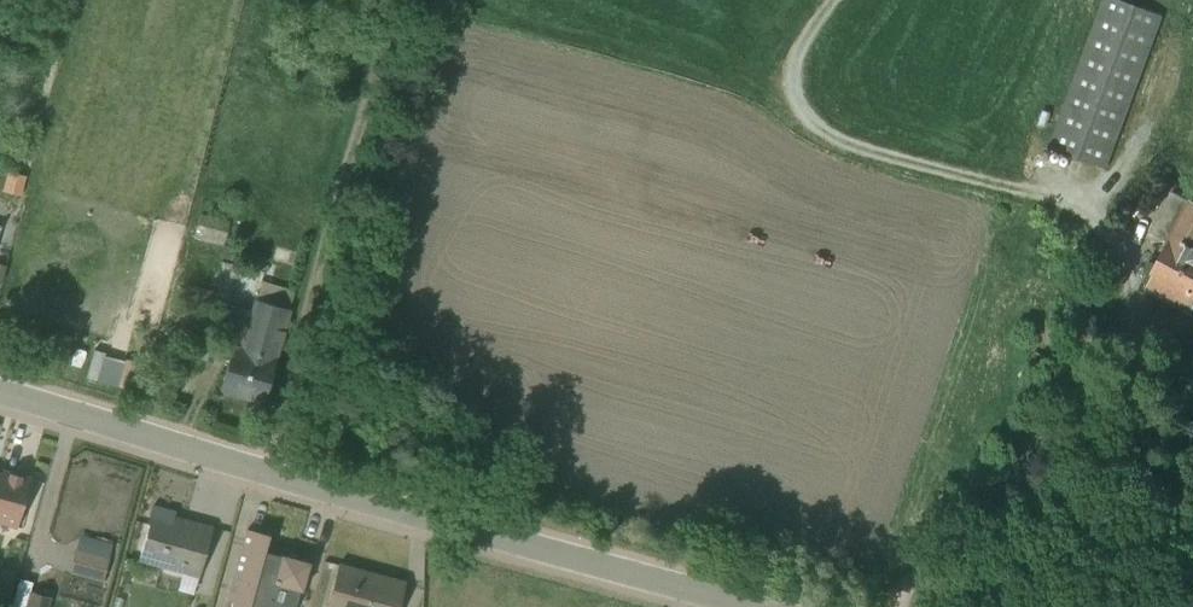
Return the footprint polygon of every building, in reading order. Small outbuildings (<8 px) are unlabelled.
[(1047,148),(1107,169),(1163,16),(1120,0),(1102,0),(1047,148)] [(2,192),(21,196),(26,177),(7,172),(2,192)] [(1192,312),(1192,309),(1192,200),(1189,198),(1189,199),(1172,190),(1150,231),(1168,240),(1151,272),(1153,273),(1146,288),(1192,312)] [(194,238),(223,247),(230,223),(201,215),(194,238)] [(219,391),(263,404),(277,357),(291,311),(288,310),(293,291),(259,281),(250,310),(229,304),(218,342),(233,347),(219,391)] [(16,530),(30,479),(0,471),(0,525),(16,530)] [(196,588),(212,528),(185,521),(184,526),(171,522),(174,513),(152,507),(135,571),(136,572),(138,562),(197,578),(194,587),(196,588)] [(294,606),(302,606),(304,601),(296,599),(298,590),(301,591),(309,563),(281,555),(280,557),(264,553),(268,537),(245,530),(224,606),(294,606)] [(109,559),(74,550),(68,573),(103,583),(109,559)] [(404,584),(337,565),(326,606),(398,606),(404,584)] [(49,598),(28,592),(24,606),(47,606),(49,598)]
